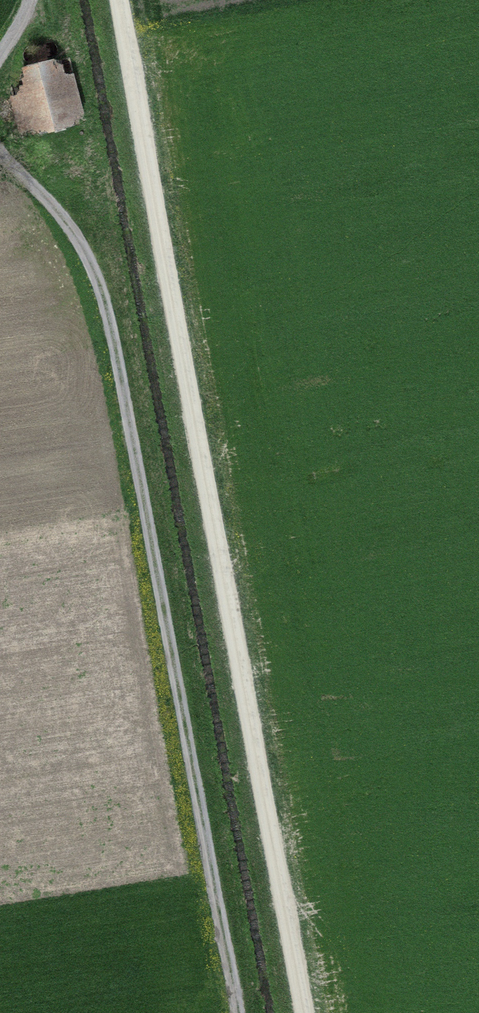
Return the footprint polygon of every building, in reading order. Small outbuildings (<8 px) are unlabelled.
[(56,56),(58,50),(55,45),(49,43),(44,46),(42,52),(45,57),(50,59),(56,56)] [(25,49),(22,54),(24,60),(30,63),(36,61),(38,55),(36,49),(31,47),(25,49)] [(10,87),(22,137),(71,125),(56,60),(24,67),(27,83),(10,87)]
